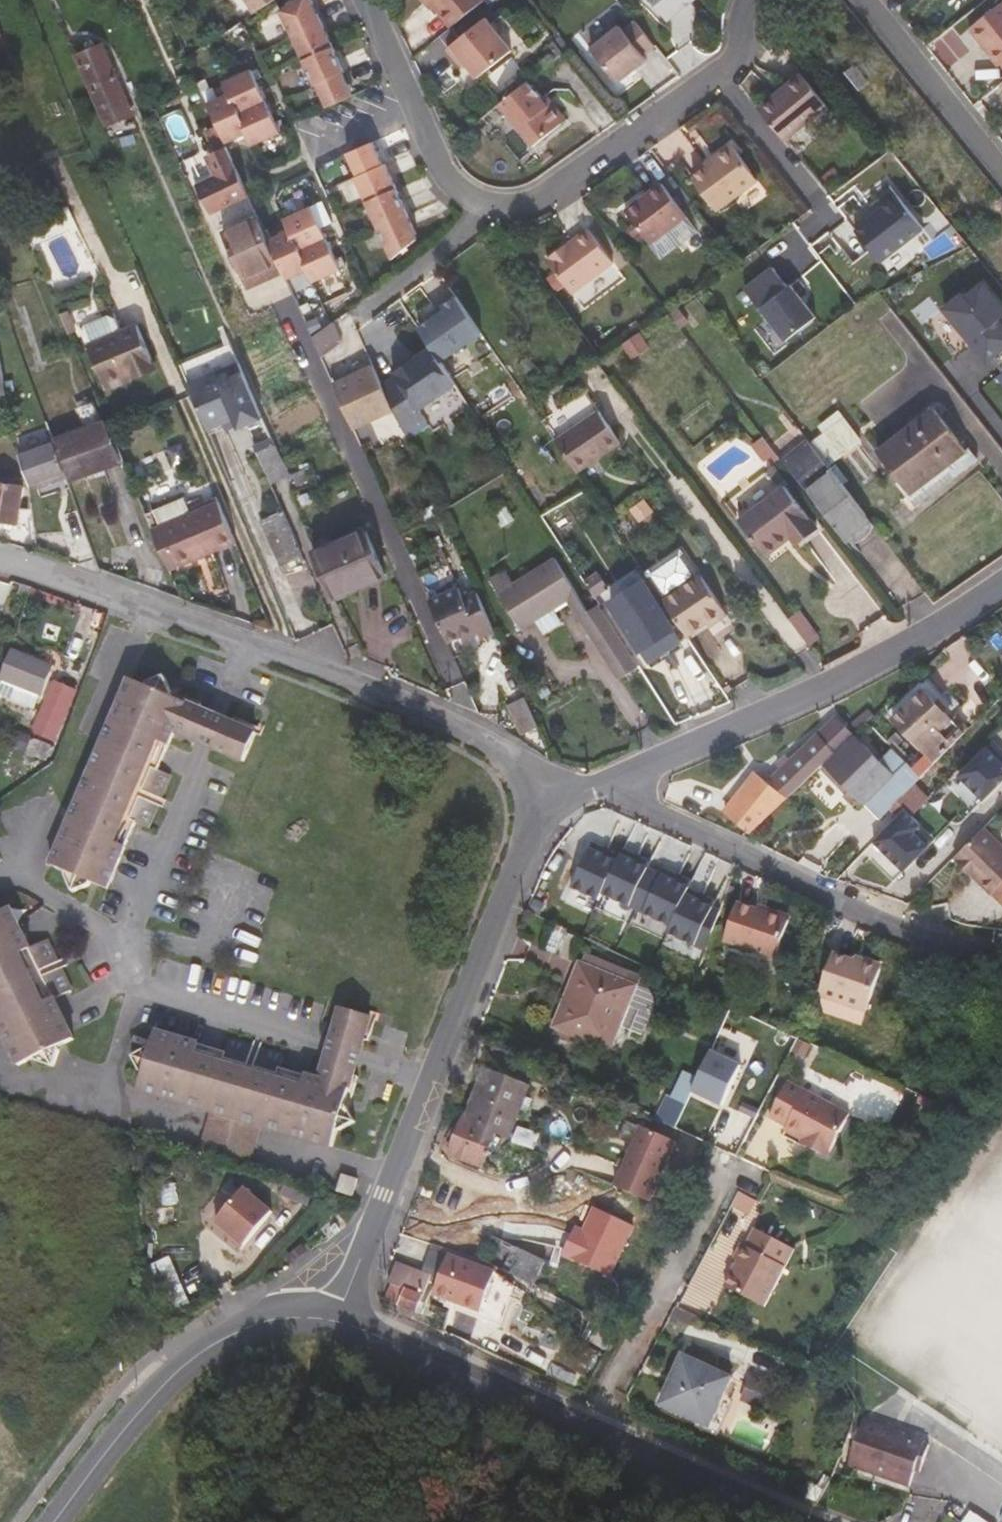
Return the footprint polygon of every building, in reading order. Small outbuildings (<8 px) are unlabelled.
[(252,10),(269,0),(246,0),(252,10)] [(317,0),(290,0),(283,5),(314,80),(318,80),(327,102),(352,91),(343,69),(346,68),(317,0)] [(428,1),(434,8),(451,29),(485,0),(421,0),(424,4),(428,1)] [(671,17),(691,0),(657,0),(671,17)] [(968,25),(997,63),(1000,61),(1001,64),(1001,0),(968,25)] [(431,12),(434,8),(428,1),(424,4),(431,12)] [(642,54),(653,45),(628,13),(616,22),(613,17),(583,40),(616,82),(645,59),(642,54)] [(478,79),(512,50),(485,19),(447,51),(458,63),(461,60),(478,79)] [(128,103),(101,42),(73,53),(84,78),(87,77),(102,114),(128,103)] [(217,125),(223,139),(245,130),(251,141),(278,129),(249,64),(221,77),(227,89),(205,98),(217,125)] [(826,104),(800,72),(757,106),(783,138),(826,104)] [(846,77),(855,88),(860,84),(851,72),(846,77)] [(565,112),(558,104),(550,104),(544,97),(530,80),(501,105),(536,146),(565,121),(565,112)] [(550,104),(558,104),(548,93),(544,97),(550,104)] [(105,120),(131,110),(128,103),(102,114),(105,120)] [(119,130),(117,125),(105,128),(111,140),(137,132),(135,125),(119,130)] [(223,139),(217,125),(202,131),(208,145),(223,139)] [(108,141),(121,173),(151,163),(137,132),(111,140),(108,141)] [(384,159),(383,160),(373,138),(348,148),(358,171),(354,172),(390,256),(416,233),(384,159)] [(223,139),(208,145),(218,166),(232,160),(223,139)] [(694,180),(718,210),(759,178),(731,144),(715,157),(718,160),(694,180)] [(195,184),(207,210),(247,192),(232,160),(218,166),(220,172),(195,184)] [(670,227),(686,215),(660,183),(625,211),(650,243),(652,242),(662,254),(680,240),(670,227)] [(864,221),(851,231),(876,262),(919,228),(892,194),(871,211),(873,214),(864,221)] [(266,236),(276,257),(279,265),(285,277),(306,268),(311,280),(340,267),(310,202),(283,214),(288,226),(266,236)] [(862,218),(864,221),(873,214),(871,211),(862,218)] [(695,227),(686,215),(670,227),(680,240),(695,227)] [(276,257),(266,236),(257,216),(222,231),(240,273),(276,257)] [(614,261),(589,229),(547,260),(571,293),(614,261)] [(279,265),(276,257),(240,273),(244,280),(279,265)] [(745,289),(758,306),(783,338),(814,315),(789,282),(785,285),(772,268),(745,289)] [(944,305),(971,339),(975,336),(990,355),(1001,369),(1001,368),(1001,323),(998,318),(1001,314),(1001,306),(982,281),(966,295),(962,290),(944,305)] [(420,329),(432,347),(442,363),(482,337),(457,299),(442,308),(445,313),(435,320),(420,329)] [(445,313),(442,308),(432,315),(435,320),(445,313)] [(308,330),(316,349),(340,337),(332,319),(308,330)] [(136,323),(120,329),(116,331),(132,372),(153,363),(136,323)] [(126,374),(132,372),(116,331),(87,342),(105,387),(128,378),(126,374)] [(975,336),(971,339),(986,358),(990,355),(975,336)] [(382,385),(393,410),(403,431),(425,417),(419,408),(456,385),(442,363),(432,347),(394,371),(397,376),(382,385)] [(239,360),(187,382),(206,429),(224,422),(235,417),(239,426),(263,416),(239,360)] [(372,365),(332,383),(352,429),(393,410),(382,385),(372,365)] [(76,406),(82,428),(53,438),(55,442),(64,472),(68,481),(117,464),(95,400),(76,406)] [(966,452),(933,408),(918,420),(952,462),(966,452)] [(616,444),(595,412),(553,441),(574,472),(616,444)] [(863,446),(839,414),(832,419),(857,450),(863,446)] [(228,431),(239,426),(235,417),(224,422),(228,431)] [(832,419),(821,427),(846,458),(857,450),(832,419)] [(952,462),(918,420),(897,435),(931,477),(952,462)] [(821,427),(819,429),(843,460),(846,458),(821,427)] [(931,477),(897,435),(880,448),(914,490),(931,477)] [(64,472),(55,442),(30,451),(36,481),(64,472)] [(273,458),(280,454),(275,442),(258,449),(263,462),(273,458)] [(800,445),(783,459),(845,539),(870,520),(830,469),(823,474),(800,445)] [(877,474),(882,471),(863,446),(857,450),(877,474)] [(880,448),(878,450),(910,493),(914,490),(880,448)] [(977,458),(970,448),(966,452),(952,462),(959,471),(977,458)] [(877,474),(857,450),(846,458),(866,483),(877,474)] [(282,511),(256,451),(238,459),(242,469),(234,473),(256,523),(282,511)] [(270,478),(279,474),(273,458),(263,462),(270,478)] [(843,460),(863,486),(866,483),(846,458),(843,460)] [(959,471),(952,462),(931,477),(939,487),(959,471)] [(782,478),(773,465),(766,470),(776,482),(782,478)] [(939,487),(931,477),(914,490),(922,500),(939,487)] [(790,536),(798,530),(804,538),(817,528),(784,484),(780,487),(739,519),(766,555),(790,536)] [(23,489),(0,485),(0,522),(15,526),(16,526),(23,489)] [(910,493),(917,503),(922,500),(914,490),(910,493)] [(564,532),(592,518),(580,496),(553,510),(564,532)] [(172,513),(167,502),(144,512),(151,527),(158,524),(215,501),(213,497),(172,513)] [(175,566),(232,543),(215,501),(158,524),(175,566)] [(860,541),(865,539),(875,526),(870,520),(845,539),(849,541),(856,542),(860,541)] [(15,526),(0,522),(0,538),(11,540),(15,526)] [(168,569),(175,566),(158,524),(151,527),(168,569)] [(790,536),(796,544),(804,538),(798,530),(790,536)] [(384,574),(364,531),(315,554),(333,596),(384,574)] [(721,607),(679,545),(642,570),(684,632),(703,619),(721,607)] [(587,612),(553,558),(512,583),(504,570),(488,579),(519,629),(567,600),(618,680),(638,667),(598,605),(587,612)] [(674,627),(644,580),(610,601),(641,649),(674,627)] [(459,630),(473,623),(475,627),(476,631),(479,629),(476,623),(462,593),(459,594),(454,583),(427,595),(445,636),(459,630)] [(493,624),(475,587),(462,593),(476,623),(479,629),(493,624)] [(724,612),(721,607),(703,619),(706,624),(724,612)] [(820,641),(801,616),(791,622),(810,647),(820,641)] [(459,630),(461,634),(475,627),(473,623),(459,630)] [(84,643),(69,637),(62,658),(76,663),(84,643)] [(42,697),(51,674),(34,666),(36,660),(11,650),(3,674),(1,680),(39,696),(42,697)] [(54,667),(36,660),(34,666),(51,674),(54,667)] [(925,675),(889,710),(896,717),(932,682),(925,675)] [(194,741),(206,712),(171,697),(172,695),(165,679),(148,685),(147,687),(131,680),(74,814),(51,867),(65,874),(65,876),(72,894),(90,887),(91,885),(108,892),(126,848),(137,824),(148,827),(158,804),(160,800),(170,776),(159,771),(169,747),(175,733),(194,741)] [(39,696),(1,680),(0,682),(0,698),(34,710),(39,696)] [(932,682),(896,717),(924,745),(953,717),(960,710),(932,682)] [(74,692),(53,684),(36,734),(54,742),(74,692)] [(540,727),(526,696),(512,702),(526,733),(540,727)] [(508,704),(523,735),(526,733),(512,702),(508,704)] [(207,747),(216,751),(228,721),(218,717),(206,712),(194,741),(207,747)] [(782,765),(773,774),(790,792),(815,769),(854,732),(836,714),(791,757),(782,765)] [(956,741),(966,730),(953,717),(924,745),(920,749),(933,763),(938,759),(956,741)] [(256,734),(228,721),(216,751),(244,762),(256,734)] [(905,734),(879,758),(854,732),(815,769),(831,785),(840,778),(851,790),(843,797),(849,802),(857,795),(879,818),(889,808),(913,784),(933,763),(920,749),(905,734)] [(992,740),(1001,750),(1001,740),(997,734),(992,740)] [(961,766),(963,769),(992,740),(989,737),(961,766)] [(54,749),(32,740),(27,754),(49,763),(54,749)] [(963,769),(988,793),(1001,779),(1001,750),(992,740),(963,769)] [(784,751),(775,758),(782,765),(791,757),(784,751)] [(933,777),(944,765),(938,759),(933,763),(913,784),(929,798),(942,785),(933,777)] [(755,771),(726,807),(754,828),(788,795),(755,771)] [(831,785),(843,797),(851,790),(840,778),(831,785)] [(934,838),(920,824),(926,816),(911,801),(880,833),(910,862),(934,838)] [(941,831),(926,816),(920,824),(934,838),(941,831)] [(981,830),(952,860),(989,896),(990,896),(1001,907),(1001,851),(981,830)] [(910,862),(880,833),(868,844),(899,874),(910,862)] [(588,840),(585,847),(613,860),(616,853),(588,840)] [(619,846),(616,853),(643,865),(647,858),(619,846)] [(613,860),(585,847),(568,886),(595,898),(598,892),(613,860)] [(616,853),(613,860),(598,892),(626,904),(643,865),(635,861),(616,853)] [(660,864),(657,871),(685,884),(688,877),(660,864)] [(657,871),(643,865),(626,904),(640,910),(657,871)] [(685,884),(657,871),(640,910),(667,923),(682,891),(685,884)] [(685,884),(682,891),(709,903),(712,896),(685,884)] [(682,891),(667,923),(665,929),(692,942),(709,903),(682,891)] [(716,906),(709,903),(692,942),(703,947),(716,906)] [(797,920),(765,909),(745,903),(733,942),(785,958),(797,920)] [(765,909),(797,920),(799,915),(767,905),(765,909)] [(18,1068),(36,1060),(37,1063),(54,1069),(61,1052),(59,1049),(66,1046),(76,1041),(72,1034),(57,1001),(57,999),(73,992),(62,968),(59,963),(49,941),(32,949),(29,944),(17,918),(13,910),(2,914),(0,915),(0,1032),(18,1068)] [(874,957),(862,953),(858,956),(851,954),(830,947),(811,1008),(858,1023),(877,962),(874,957)] [(628,982),(631,972),(586,953),(582,963),(628,982)] [(654,993),(628,982),(582,963),(580,962),(554,1026),(610,1050),(620,1026),(643,1035),(657,1000),(657,996),(654,993)] [(341,1008),(333,1038),(362,1047),(371,1017),(341,1008)] [(345,1106),(355,1070),(325,1061),(321,1076),(305,1073),(281,1065),(285,1054),(259,1047),(254,1045),(230,1038),(227,1049),(200,1042),(156,1029),(155,1031),(151,1048),(133,1058),(143,1074),(138,1091),(213,1113),(201,1156),(249,1170),(262,1127),(332,1148),(337,1130),(342,1130),(355,1122),(348,1107),(345,1106)] [(359,1058),(362,1047),(333,1038),(331,1042),(330,1047),(329,1049),(325,1061),(355,1070),(359,1058)] [(689,1095),(717,1109),(736,1066),(706,1054),(689,1095)] [(461,1112),(451,1135),(458,1139),(465,1121),(469,1123),(488,1073),(482,1071),(465,1113),(461,1112)] [(524,1096),(527,1089),(488,1073),(469,1123),(465,1121),(458,1139),(452,1153),(485,1166),(497,1134),(508,1138),(518,1111),(524,1096)] [(826,1163),(848,1121),(786,1088),(768,1123),(785,1133),(784,1136),(801,1146),(810,1150),(808,1154),(826,1163)] [(526,1114),(532,1099),(524,1096),(518,1111),(526,1114)] [(642,1131),(613,1189),(649,1207),(678,1148),(642,1131)] [(561,1205),(556,1216),(612,1240),(626,1211),(557,1179),(548,1198),(561,1205)] [(272,1213),(244,1189),(216,1223),(226,1232),(222,1235),(241,1251),(272,1213)] [(492,1222),(551,1249),(559,1233),(499,1205),(492,1222)] [(758,1229),(749,1246),(744,1244),(737,1258),(741,1260),(727,1286),(766,1307),(797,1250),(758,1229)] [(546,1261),(569,1271),(582,1244),(559,1233),(551,1249),(546,1261)] [(478,1257),(499,1267),(535,1284),(546,1261),(489,1234),(478,1257)] [(499,1267),(478,1257),(435,1245),(433,1251),(451,1256),(497,1274),(499,1267)] [(394,1284),(388,1299),(420,1312),(432,1276),(443,1280),(437,1298),(482,1314),(497,1274),(451,1256),(433,1251),(425,1273),(398,1263),(391,1282),(394,1284)] [(174,1256),(158,1262),(169,1294),(185,1289),(174,1256)] [(676,1316),(701,1327),(716,1291),(691,1281),(676,1316)] [(608,1349),(617,1333),(593,1320),(584,1336),(608,1349)] [(711,1427),(734,1378),(685,1356),(663,1404),(711,1427)] [(772,1388),(754,1379),(743,1401),(761,1410),(772,1388)] [(929,1471),(867,1435),(866,1437),(927,1475),(929,1471)] [(910,1493),(915,1496),(927,1475),(866,1437),(845,1475),(901,1508),(910,1493)]
